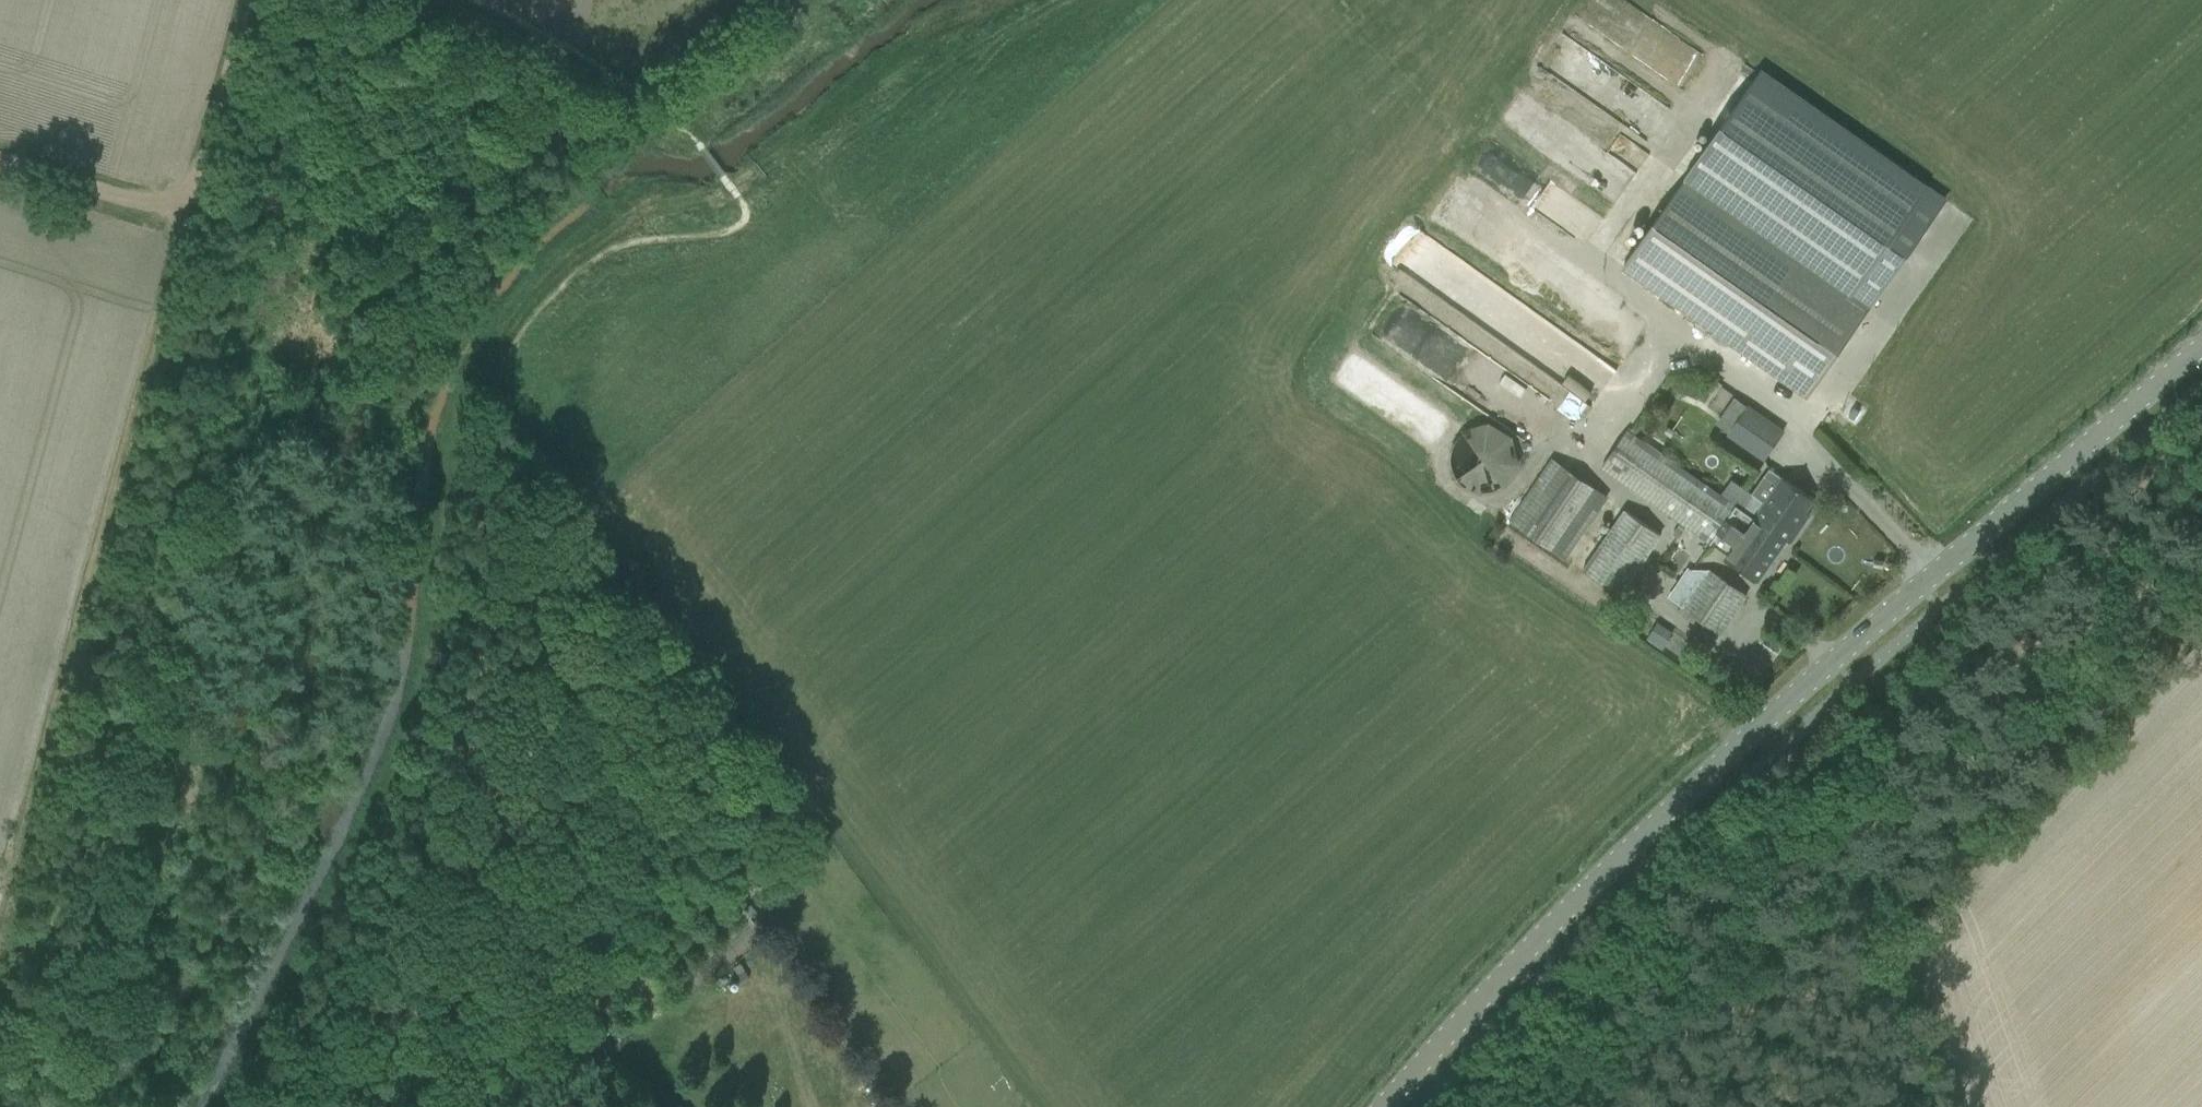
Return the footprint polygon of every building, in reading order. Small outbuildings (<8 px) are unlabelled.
[(1648,60),(1667,33),(1618,0),(1586,0),(1578,12),(1648,60)] [(1759,72),(1687,176),(1872,305),(1944,201),(1895,167),(1759,72)] [(1623,266),(1808,396),(1869,309),(1686,180),(1684,179),(1623,266)] [(1728,433),(1764,459),(1783,432),(1747,406),(1728,433)] [(1450,460),(1452,470),(1457,479),(1464,486),(1474,490),(1484,492),(1494,490),(1503,485),(1510,477),(1515,468),(1516,458),(1514,448),(1509,439),(1502,431),(1492,427),(1482,426),(1472,427),(1463,432),(1456,440),(1451,449),(1450,460)] [(1811,514),(1806,511),(1811,503),(1814,499),(1796,487),(1783,477),(1770,469),(1752,494),(1732,480),(1721,495),(1628,430),(1602,468),(1644,497),(1711,544),(1718,533),(1735,545),(1725,559),(1757,581),(1786,540),(1791,543),(1806,520),(1811,514)] [(1510,521),(1564,558),(1606,497),(1552,459),(1510,521)] [(1660,535),(1624,510),(1610,531),(1646,556),(1660,535)] [(1683,609),(1702,622),(1720,634),(1746,595),(1710,571),(1683,609)] [(744,908),(747,911),(750,915),(756,910),(753,906),(751,903),(744,908)] [(815,1008),(801,1019),(819,1040),(833,1029),(815,1008)]
